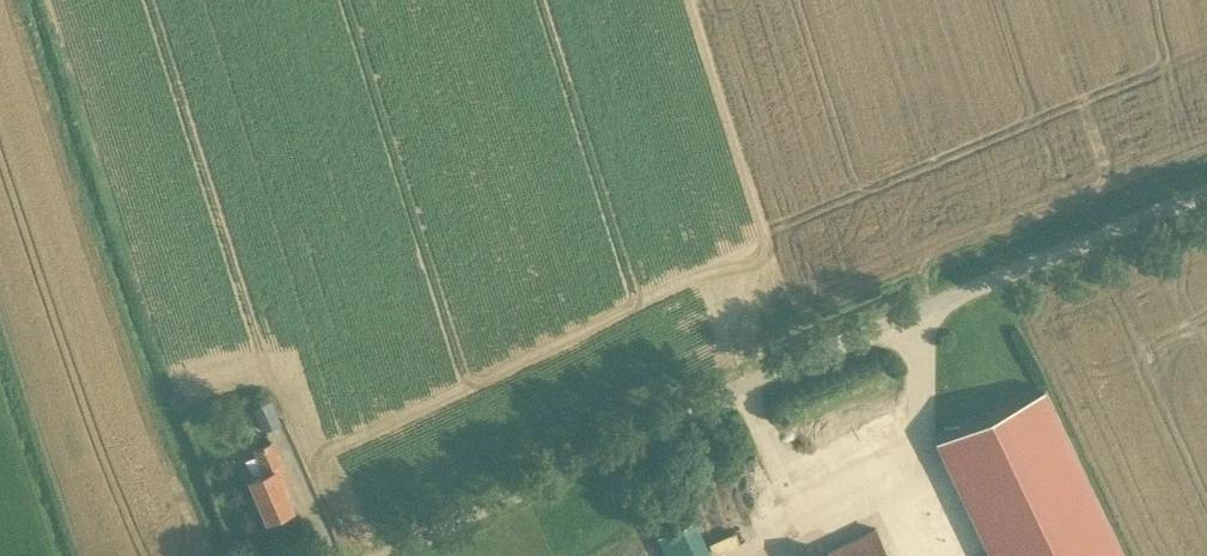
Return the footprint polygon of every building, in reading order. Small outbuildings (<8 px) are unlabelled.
[(994,555),(1127,555),(1045,385),(937,437),(994,555)] [(273,399),(256,406),(264,428),(282,421),(273,399)] [(256,445),(267,470),(249,477),(267,518),(294,506),(284,485),(293,481),(274,437),(256,445)] [(875,527),(814,555),(889,555),(875,527)]
